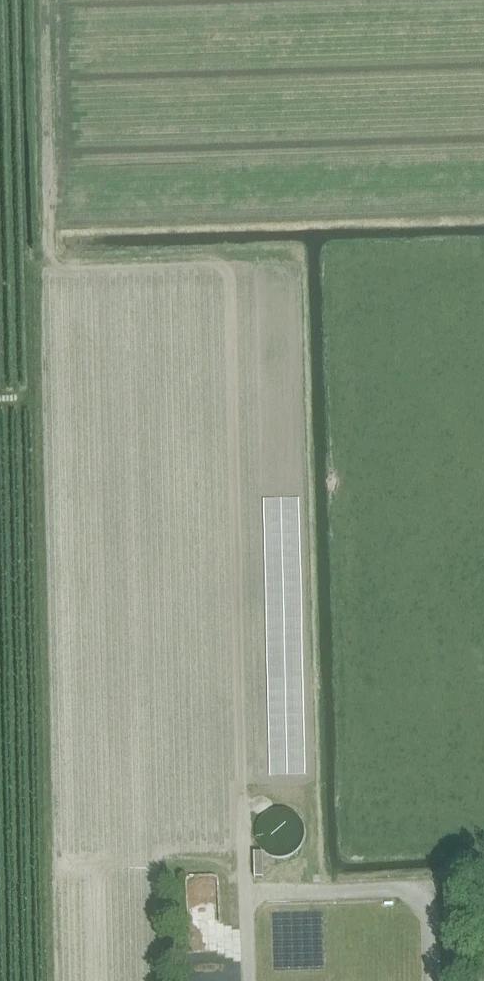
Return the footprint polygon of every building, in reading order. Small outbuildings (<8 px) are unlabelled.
[(303,833),(303,828),(303,822),(301,817),(295,810),(292,807),(287,805),(279,804),(274,804),(270,805),(267,807),(262,810),(259,813),(256,818),(254,823),(254,828),(254,833),(256,838),(260,845),(267,850),(270,852),(276,853),(282,853),(287,852),(291,850),(295,847),(299,843),(301,838),(303,833)]
